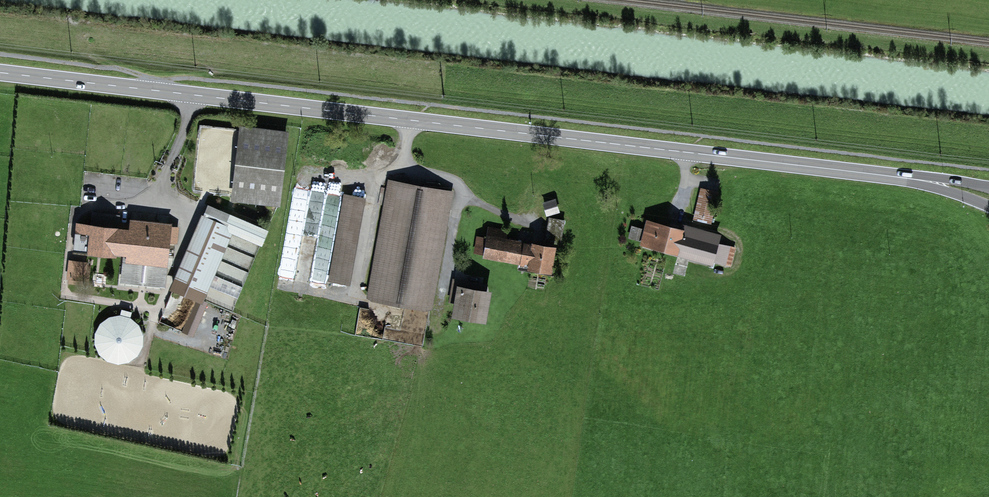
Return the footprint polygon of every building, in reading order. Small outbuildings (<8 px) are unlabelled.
[(242,128),(234,198),(277,203),(286,133),(242,128)] [(390,184),(370,297),(430,307),(450,194),(390,184)] [(702,189),(695,218),(710,222),(717,193),(702,189)] [(344,196),(330,277),(350,281),(364,200),(344,196)] [(267,231),(208,206),(203,218),(226,228),(261,244),(267,231)] [(174,288),(197,298),(226,228),(203,218),(174,288)] [(551,218),(547,242),(560,244),(564,221),(551,218)] [(166,242),(176,243),(177,227),(130,222),(130,225),(123,224),(123,229),(78,224),(75,247),(127,253),(125,279),(162,283),(166,242)] [(716,243),(718,235),(682,226),(681,232),(649,223),(644,242),(701,256),(699,261),(711,264),(712,259),(731,264),(735,248),(716,243)] [(633,227),(631,236),(642,240),(644,231),(633,227)] [(531,264),(530,266),(549,270),(553,249),(503,240),(505,232),(490,229),(489,240),(478,238),(476,251),(487,253),(486,255),(531,264)] [(71,262),(69,277),(84,279),(86,264),(71,262)] [(461,290),(457,312),(482,317),(486,295),(461,290)] [(182,331),(192,335),(206,302),(196,298),(182,331)] [(137,326),(128,319),(130,313),(122,311),(120,317),(110,319),(102,325),(97,334),(97,344),(101,353),(108,359),(118,362),(128,360),(136,354),(140,345),(141,335),(137,326)]
